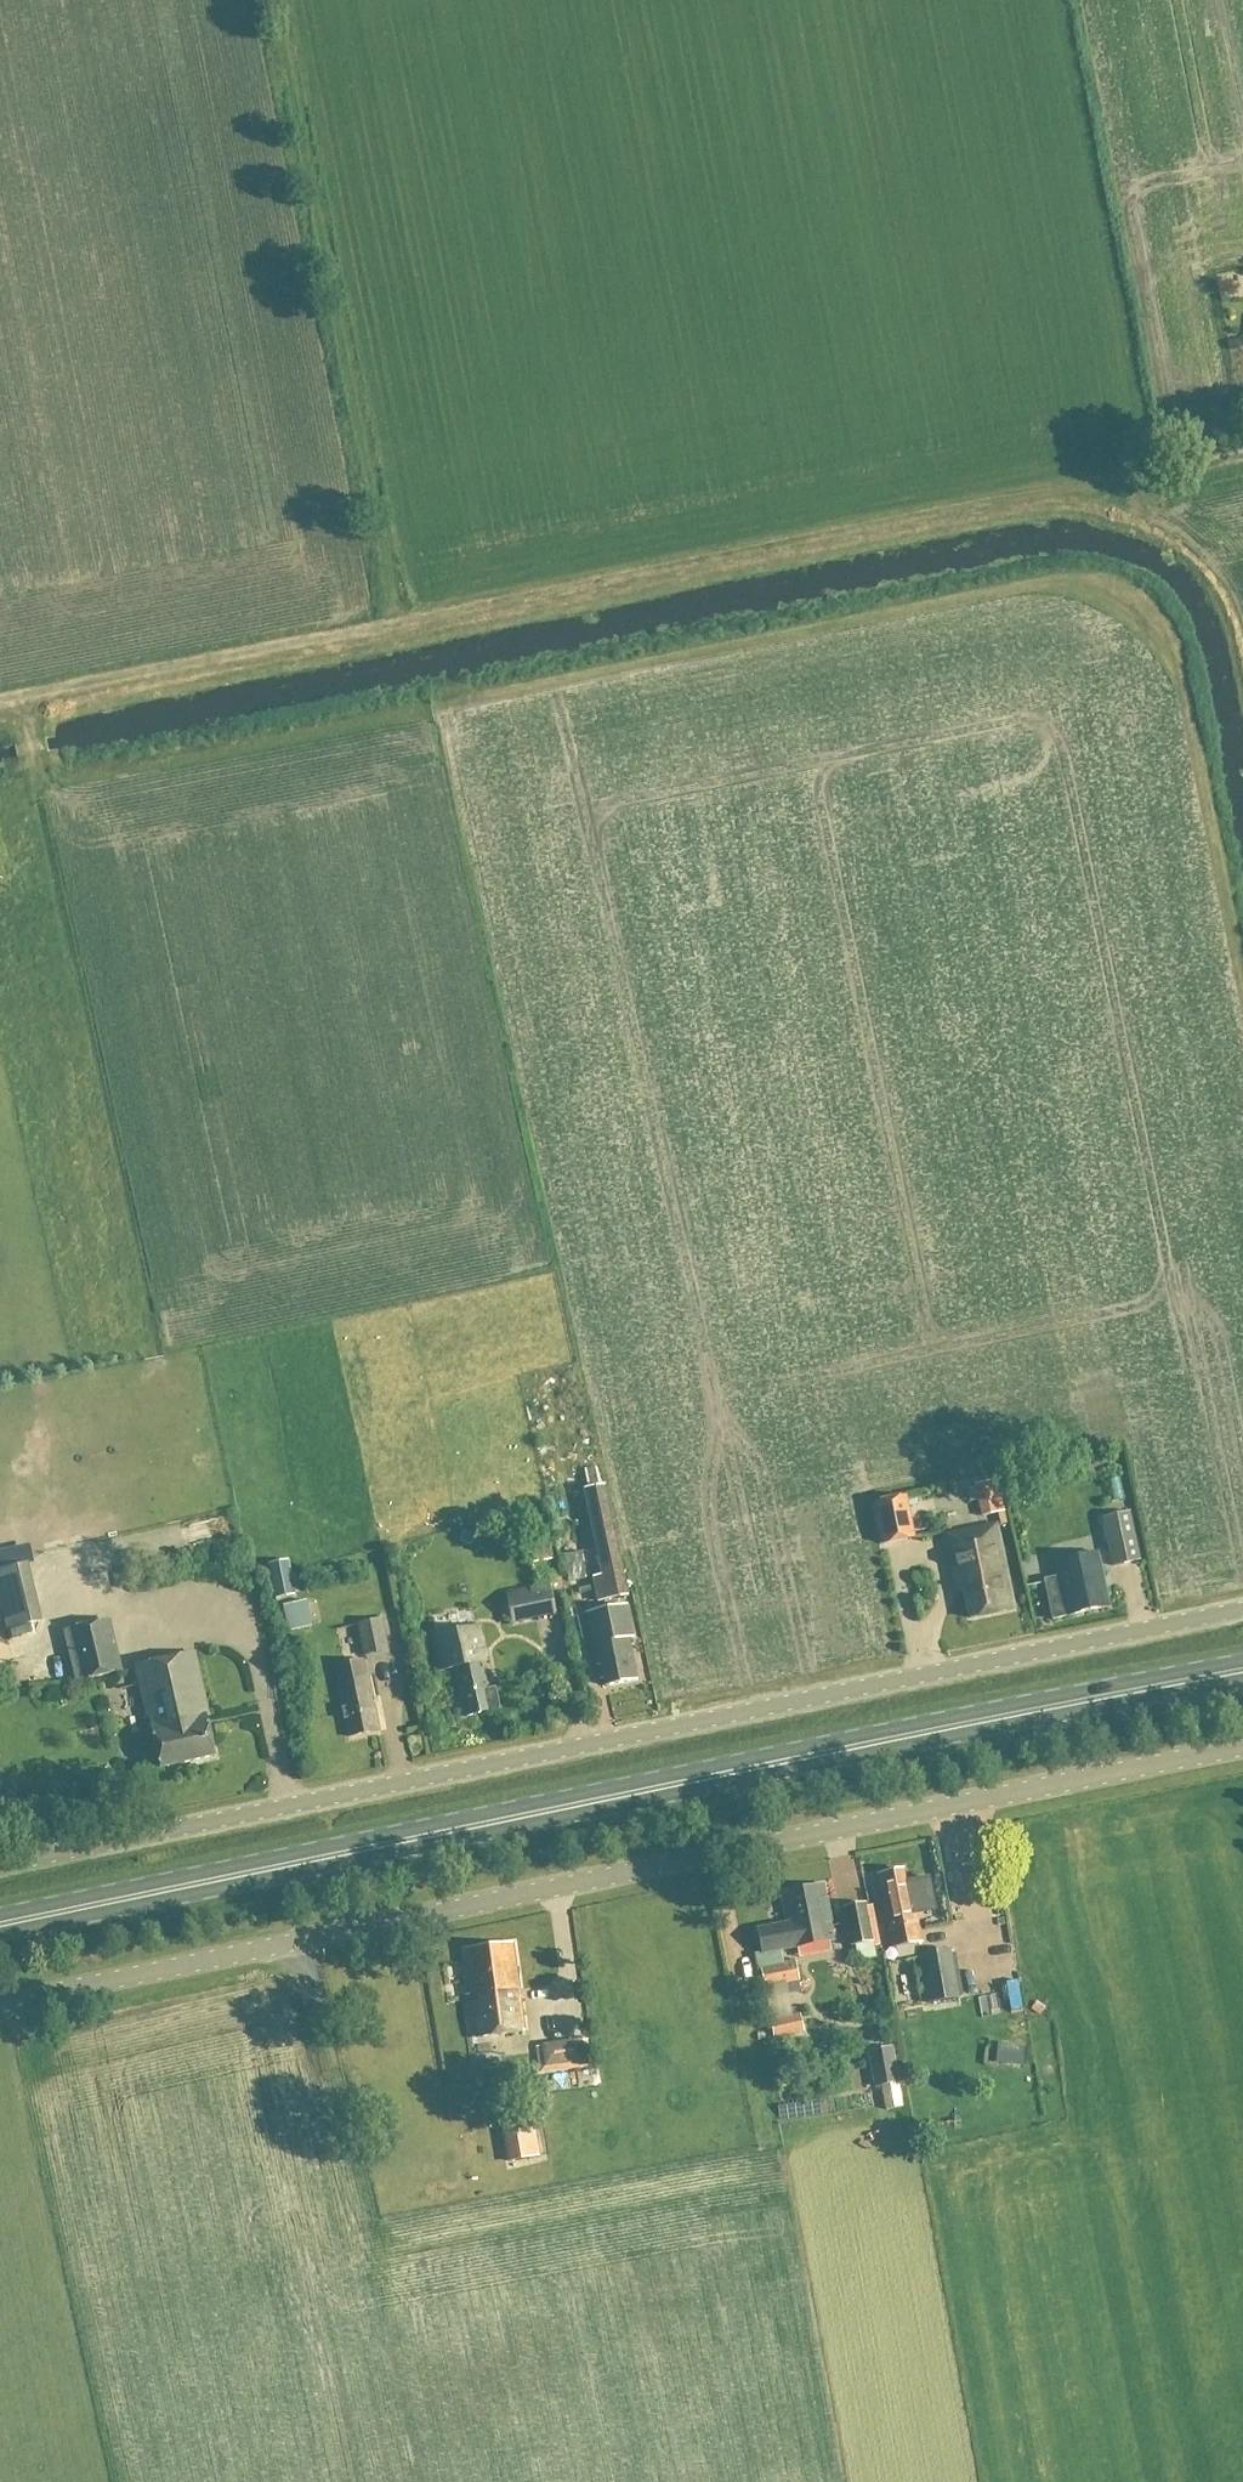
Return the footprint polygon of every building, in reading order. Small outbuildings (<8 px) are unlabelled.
[(1002,1512),(995,1481),(974,1485),(981,1516),(1002,1512)] [(602,1577),(621,1573),(603,1487),(584,1491),(602,1577)] [(881,1543),(912,1537),(904,1497),(873,1503),(881,1543)] [(1113,1566),(1139,1561),(1128,1513),(1102,1519),(1113,1566)] [(525,1541),(530,1564),(552,1560),(543,1516),(527,1520),(531,1540),(525,1541)] [(943,1536),(954,1588),(961,1586),(968,1619),(1011,1610),(994,1526),(943,1536)] [(1057,1577),(1044,1580),(1052,1619),(1108,1607),(1096,1553),(1054,1562),(1057,1577)] [(296,1572),(288,1573),(286,1562),(267,1566),(274,1599),(300,1594),(296,1572)] [(548,1586),(505,1594),(511,1623),(554,1614),(548,1586)] [(307,1601),(285,1605),(290,1630),(312,1626),(307,1601)] [(589,1613),(585,1614),(589,1634),(595,1665),(600,1664),(604,1686),(635,1680),(627,1639),(632,1638),(626,1606),(589,1613)] [(108,1621),(66,1630),(78,1680),(120,1671),(108,1621)] [(380,1621),(356,1626),(363,1657),(386,1652),(380,1621)] [(483,1661),(476,1627),(434,1636),(442,1671),(452,1668),(463,1717),(498,1709),(493,1688),(487,1690),(481,1662),(483,1661)] [(145,1718),(148,1717),(160,1769),(214,1757),(205,1717),(208,1716),(194,1653),(134,1667),(145,1718)] [(338,1683),(336,1683),(347,1737),(378,1731),(367,1677),(365,1678),(362,1662),(334,1667),(338,1683)] [(890,1948),(920,1942),(913,1907),(931,1904),(926,1878),(903,1883),(901,1870),(876,1875),(890,1948)] [(785,1923),(767,1927),(757,1929),(762,1954),(833,1940),(822,1885),(779,1894),(785,1923)] [(850,1946),(853,1945),(871,1942),(864,1904),(842,1908),(850,1946)] [(463,1995),(469,2037),(522,2030),(510,1944),(463,1951),(469,1994),(463,1995)] [(948,1951),(919,1956),(927,2003),(956,1998),(948,1951)] [(797,1984),(794,1963),(793,1959),(761,1964),(764,1988),(797,1984)] [(1008,1994),(1023,1993),(1023,1971),(1007,1972),(1008,1994)] [(802,2034),(797,2014),(767,2021),(772,2042),(802,2034)] [(547,2067),(588,2065),(587,2039),(545,2041),(547,2067)] [(1024,2048),(1000,2046),(998,2065),(1021,2068),(1024,2048)] [(898,2083),(891,2048),(866,2053),(873,2088),(898,2083)] [(506,2163),(537,2157),(538,2157),(528,2103),(500,2108),(503,2124),(500,2124),(506,2163)]
